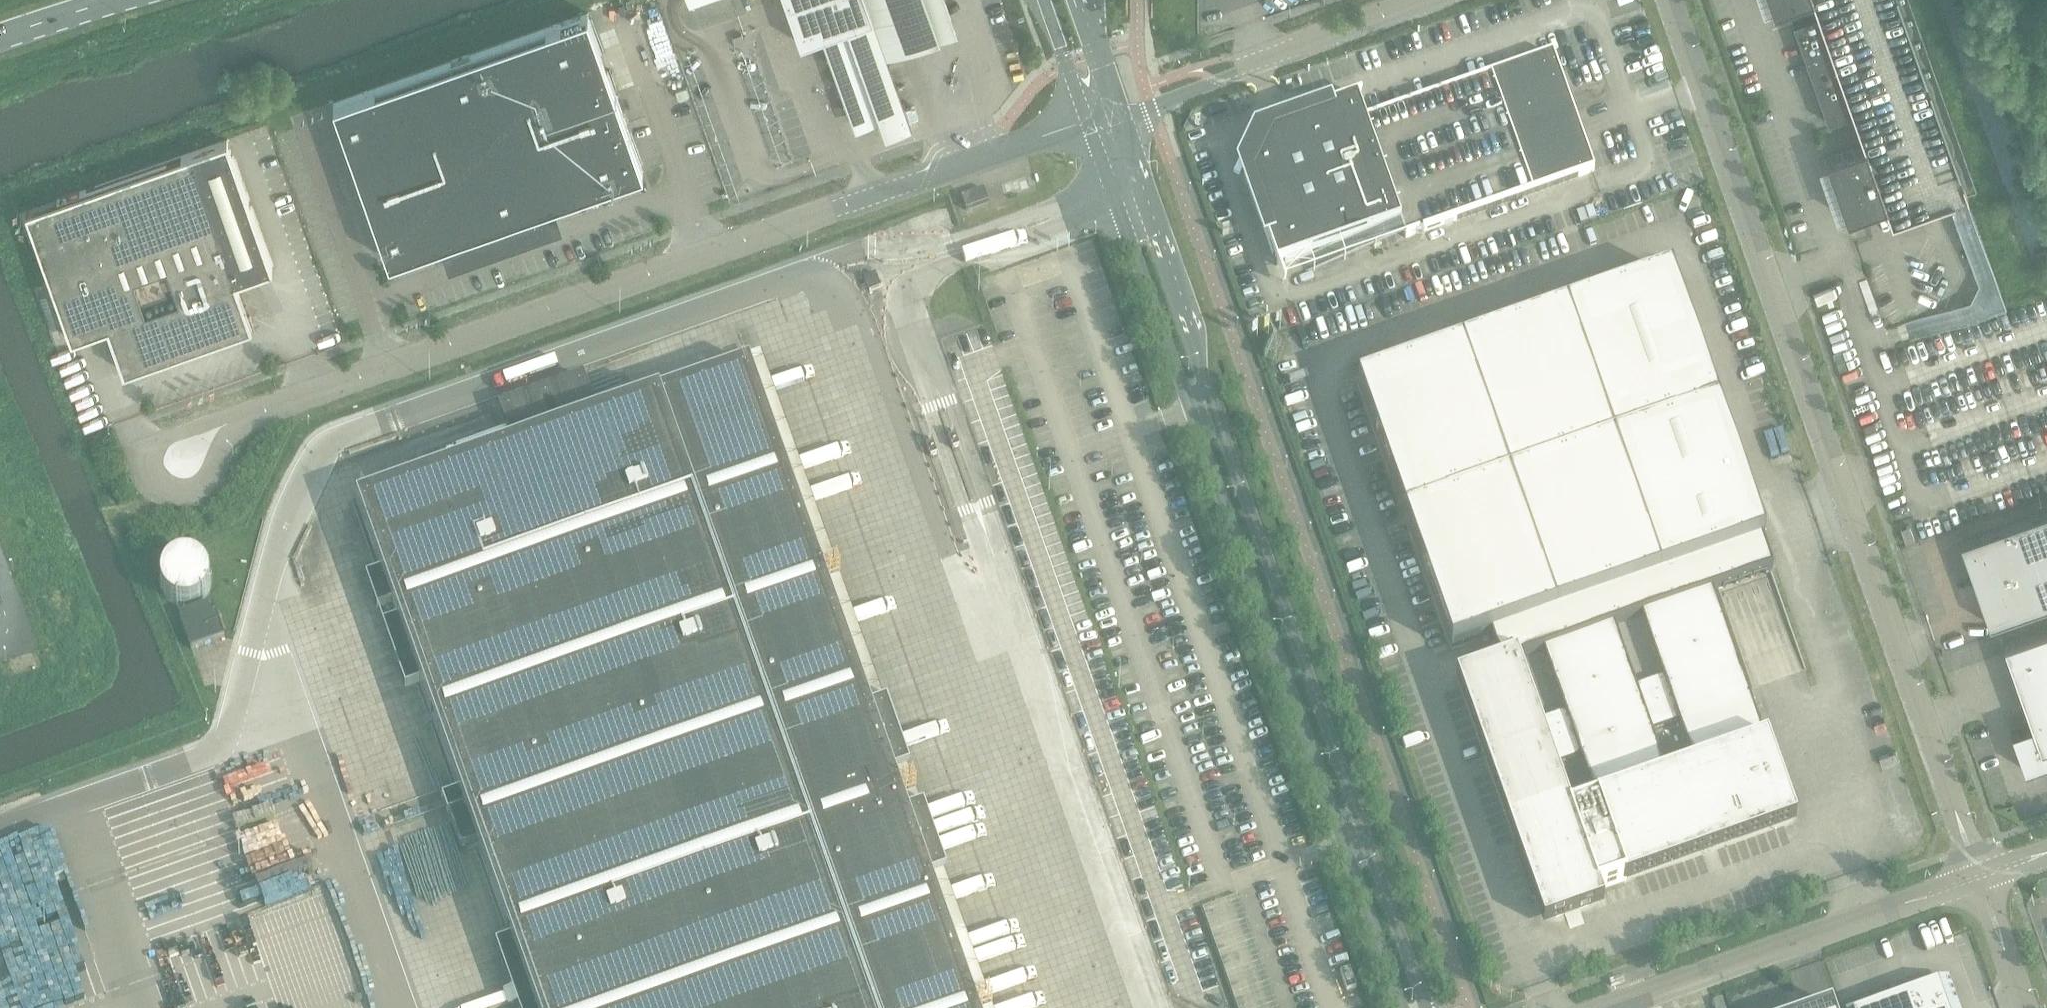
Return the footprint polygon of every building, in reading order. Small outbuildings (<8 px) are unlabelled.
[(801,44),(824,36),(873,19),(866,0),(785,0),(801,44)] [(948,0),(866,0),(873,19),(824,36),(857,131),(883,121),(880,114),(904,106),(887,59),(959,33),(948,0)] [(1774,12),(1807,0),(1770,0),(1774,12)] [(1818,16),(1795,24),(1795,23),(1793,23),(1829,124),(1830,123),(1830,122),(1853,114),(1864,147),(1826,161),(1847,219),(1864,213),(1885,206),(1892,224),(1968,197),(1967,193),(1977,190),(1910,0),(1813,0),(1818,16)] [(588,13),(333,103),(333,104),(389,261),(389,262),(390,261),(431,247),(446,242),(460,236),(463,246),(504,231),(538,219),(535,210),(550,205),(601,187),(643,172),(644,172),(643,171),(617,95),(610,76),(609,74),(588,13)] [(1244,173),(1277,266),(1400,223),(1406,239),(1594,172),(1552,54),(1365,120),(1357,98),(1264,131),(1253,154),(1244,173)] [(904,106),(880,114),(883,121),(887,134),(911,126),(904,106)] [(227,140),(26,211),(72,340),(108,327),(124,373),(253,327),(237,282),(273,269),(227,140)] [(865,278),(869,291),(880,287),(876,274),(865,278)] [(1626,880),(1795,821),(1788,802),(1772,757),(1766,739),(1764,740),(1712,591),(1772,570),(1762,540),(1764,540),(1670,274),(1357,385),(1451,650),(1490,636),(1500,663),(1476,671),(1477,673),(1460,679),(1457,680),(1514,844),(1532,896),(1543,925),(1603,904),(1598,890),(1626,880)] [(989,999),(976,1004),(932,879),(921,849),(908,813),(904,800),(917,795),(913,784),(900,789),(895,775),(872,709),(828,584),(841,580),(837,569),(824,574),(750,363),(597,417),(583,378),(555,388),(569,427),(357,502),(381,570),(366,576),(378,608),(392,603),(398,618),(383,623),(406,687),(420,682),(459,791),(442,797),(461,850),(477,844),(510,937),(496,942),(519,1007),(992,1007),(989,999)] [(948,435),(953,450),(960,447),(955,432),(948,435)] [(926,442),(931,457),(937,455),(932,440),(926,442)] [(1960,541),(1988,620),(1989,624),(2046,605),(2046,510),(1964,540),(1960,541)] [(1915,540),(1910,526),(1901,529),(1906,543),(1915,540)] [(179,616),(191,650),(225,638),(213,604),(179,616)] [(2004,645),(2032,725),(2011,732),(2013,737),(2015,736),(2025,765),(2023,766),(2025,770),(2046,763),(2046,630),(2004,645)] [(1900,762),(1896,752),(1880,758),(1883,768),(1900,762)] [(1239,895),(1202,908),(1237,1007),(1279,1007),(1239,895)] [(1349,969),(1340,972),(1347,991),(1356,988),(1349,969)] [(1949,982),(1939,986),(1891,1002),(1876,1007),(1959,1007),(1949,982)] [(1712,1002),(1714,1007),(1725,1007),(1721,999),(1712,1002)]
